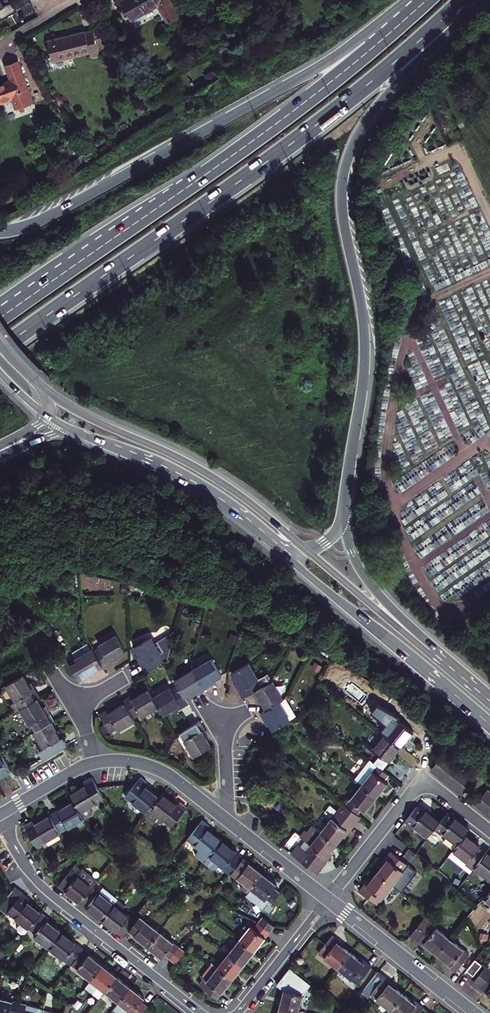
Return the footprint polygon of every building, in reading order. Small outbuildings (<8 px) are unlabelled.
[(1,20),(23,8),(19,0),(16,0),(12,3),(10,0),(0,0),(0,18),(1,20)] [(183,16),(174,0),(120,0),(130,17),(145,8),(156,2),(169,24),(183,16)] [(183,16),(195,10),(189,0),(174,0),(183,16)] [(89,48),(90,52),(98,50),(93,27),(84,29),(84,28),(69,32),(47,37),(52,57),(89,48)] [(11,96),(15,105),(33,99),(19,56),(4,61),(9,75),(0,78),(0,99),(11,96)] [(151,645),(147,638),(130,648),(135,658),(140,665),(137,667),(141,673),(164,660),(169,634),(151,645)] [(95,648),(87,652),(97,668),(98,670),(110,662),(108,660),(112,658),(121,652),(111,635),(94,645),(95,648)] [(97,668),(87,652),(82,644),(66,654),(72,663),(64,667),(74,684),(76,684),(87,677),(86,674),(90,672),(97,668)] [(188,669),(190,672),(211,661),(208,657),(188,669)] [(211,661),(190,672),(200,689),(201,689),(210,683),(208,680),(214,676),(219,674),(211,661)] [(250,662),(234,670),(247,694),(252,691),(259,687),(256,680),(259,679),(250,662)] [(190,672),(188,669),(170,680),(171,683),(190,672)] [(247,694),(234,670),(232,671),(238,681),(242,689),(239,690),(242,696),(247,694)] [(190,672),(171,683),(172,685),(180,697),(183,695),(190,691),(192,694),(200,689),(190,672)] [(12,711),(15,710),(33,699),(36,697),(32,691),(29,693),(25,686),(19,677),(2,687),(11,702),(8,704),(12,711)] [(270,681),(259,687),(252,691),(258,701),(261,699),(264,706),(266,709),(277,703),(281,701),(270,681)] [(166,688),(165,686),(148,697),(154,707),(158,714),(170,706),(176,703),(178,706),(184,702),(183,699),(182,700),(180,697),(172,685),(166,688)] [(142,699),(139,692),(133,696),(131,693),(128,695),(117,702),(119,705),(128,720),(136,715),(138,717),(147,711),(142,699)] [(147,696),(142,699),(147,711),(154,707),(148,697),(147,696)] [(50,720),(45,713),(42,715),(39,709),(33,699),(15,710),(26,726),(28,725),(32,731),(47,722),(50,720)] [(272,729),(282,723),(286,720),(277,703),(266,709),(260,712),(265,721),(267,720),(270,725),(272,729)] [(128,720),(119,705),(111,710),(109,708),(104,711),(94,717),(105,734),(111,730),(113,733),(130,722),(128,720)] [(410,731),(394,719),(382,735),(397,747),(403,740),(410,731)] [(195,721),(176,732),(181,740),(179,741),(189,756),(206,746),(200,736),(196,730),(199,728),(195,721)] [(47,755),(64,744),(59,736),(57,738),(53,731),(47,722),(32,731),(29,732),(39,748),(42,747),(47,755)] [(397,747),(382,735),(370,749),(377,755),(385,762),(392,754),(397,747)] [(385,762),(377,755),(371,763),(373,765),(379,770),(385,762)] [(1,775),(8,770),(0,757),(0,775),(1,775)] [(440,758),(428,772),(435,777),(446,763),(440,758)] [(452,767),(446,763),(435,777),(441,782),(452,767)] [(358,784),(374,797),(379,791),(385,784),(381,781),(385,775),(379,770),(373,765),(358,784)] [(458,772),(452,767),(441,782),(446,787),(458,772)] [(452,791),(464,777),(458,772),(446,787),(452,791)] [(471,782),(464,777),(452,791),(459,797),(471,782)] [(134,778),(130,785),(121,798),(142,814),(146,809),(155,797),(143,788),(140,786),(142,784),(134,778)] [(79,814),(102,801),(94,786),(90,780),(83,784),(85,787),(80,789),(68,796),(72,803),(79,814)] [(369,803),(374,797),(358,784),(341,805),(354,814),(359,808),(362,811),(369,803)] [(477,811),(488,797),(481,792),(470,806),(477,811)] [(154,815),(168,826),(183,807),(176,801),(173,805),(169,802),(158,793),(155,797),(146,809),(142,814),(141,815),(149,822),(154,815)] [(489,809),(489,799),(488,797),(477,811),(484,816),(489,809)] [(58,811),(48,817),(59,834),(82,820),(79,814),(72,803),(58,811)] [(409,826),(425,839),(431,831),(438,823),(428,816),(421,810),(419,812),(413,807),(410,809),(401,823),(407,828),(409,826)] [(350,826),(333,813),(317,832),(332,844),(340,835),(342,837),(346,831),(350,826)] [(456,823),(451,819),(449,821),(443,816),(438,823),(431,831),(436,836),(438,834),(453,847),(461,838),(466,831),(456,823)] [(30,823),(23,828),(36,849),(59,834),(48,817),(40,822),(33,827),(30,823)] [(198,819),(197,820),(184,838),(196,848),(191,855),(201,862),(206,855),(218,839),(208,831),(204,827),(206,825),(198,819)] [(332,844),(317,832),(302,852),(318,865),(326,855),(325,854),(326,851),(332,844)] [(453,847),(449,852),(464,865),(462,867),(468,872),(470,870),(480,857),(474,852),(476,850),(471,846),(461,838),(453,847)] [(206,855),(218,865),(223,869),(221,871),(221,873),(223,874),(237,857),(234,854),(236,852),(230,848),(218,839),(206,855)] [(389,886),(395,891),(406,877),(401,872),(406,867),(388,853),(380,864),(382,865),(379,869),(375,875),(389,886)] [(230,872),(250,888),(262,872),(252,865),(238,854),(237,857),(223,874),(227,877),(230,872)] [(488,859),(482,855),(480,857),(470,870),(485,882),(483,885),(489,890),(489,889),(489,861),(488,859)] [(82,898),(94,882),(80,871),(71,865),(59,881),(72,890),(82,898)] [(84,866),(80,871),(94,882),(99,876),(84,866)] [(270,879),(262,872),(250,888),(270,903),(279,892),(273,888),(276,884),(270,879)] [(389,886),(375,875),(371,880),(367,885),(365,883),(357,892),(374,906),(389,886)] [(104,915),(116,899),(94,882),(82,898),(91,905),(104,915)] [(21,894),(13,888),(0,905),(0,908),(7,913),(21,894)] [(480,901),(489,909),(489,889),(489,890),(480,901)] [(27,898),(21,894),(7,913),(28,929),(40,913),(29,904),(25,901),(27,898)] [(129,923),(136,914),(116,899),(104,915),(113,921),(124,930),(129,923)] [(160,927),(139,911),(136,914),(129,923),(136,929),(134,932),(139,936),(148,943),(160,927)] [(31,936),(48,949),(61,932),(50,923),(45,919),(46,917),(40,913),(28,929),(33,934),(31,936)] [(261,916),(256,922),(268,931),(272,926),(261,916)] [(433,956),(445,941),(419,920),(406,937),(422,950),(424,948),(426,950),(433,956)] [(248,923),(237,938),(253,950),(259,942),(268,931),(256,922),(252,927),(248,923)] [(180,943),(160,927),(148,943),(156,950),(162,954),(165,950),(171,955),(180,943)] [(70,962),(79,951),(81,947),(69,938),(61,932),(48,949),(68,964),(70,962)] [(337,940),(331,935),(318,952),(337,967),(349,952),(339,945),(341,943),(337,940)] [(253,950),(237,938),(226,952),(242,964),(248,956),(253,950)] [(445,941),(433,956),(441,962),(444,964),(442,966),(452,974),(466,957),(445,941)] [(177,960),(186,947),(180,943),(171,955),(177,960)] [(70,962),(91,979),(103,964),(93,956),(88,953),(86,956),(79,951),(70,962)] [(237,970),(242,964),(226,952),(215,965),(231,977),(237,970)] [(349,952),(337,967),(357,983),(370,966),(364,961),(361,959),(359,960),(349,952)] [(201,976),(204,979),(215,965),(210,961),(199,974),(201,976)] [(477,967),(471,962),(462,973),(469,979),(477,967)] [(280,1003),(299,1008),(305,984),(311,980),(291,963),(277,981),(284,986),(282,995),(280,1003)] [(104,990),(116,974),(110,969),(103,964),(91,979),(86,985),(100,995),(104,990)] [(224,986),(231,977),(215,965),(204,979),(201,976),(196,982),(215,997),(224,986)] [(476,990),(487,975),(480,969),(468,984),(476,990)] [(389,981),(376,971),(358,996),(364,1001),(369,994),(388,1009),(400,993),(390,986),(392,983),(389,981)] [(117,1000),(129,985),(123,980),(116,974),(104,990),(117,1000)] [(487,975),(476,990),(486,998),(489,1001),(489,977),(487,975)] [(129,985),(117,1000),(113,1006),(121,1012),(140,1012),(147,1005),(140,1000),(143,996),(138,992),(129,985)] [(400,993),(388,1009),(393,1012),(417,1012),(421,1007),(411,999),(410,1001),(407,999),(400,993)] [(20,1001),(0,996),(0,1012),(17,1012),(20,1001)] [(17,1012),(42,1012),(44,1007),(20,1001),(17,1012)] [(280,1003),(277,1012),(297,1012),(299,1008),(280,1003)]
